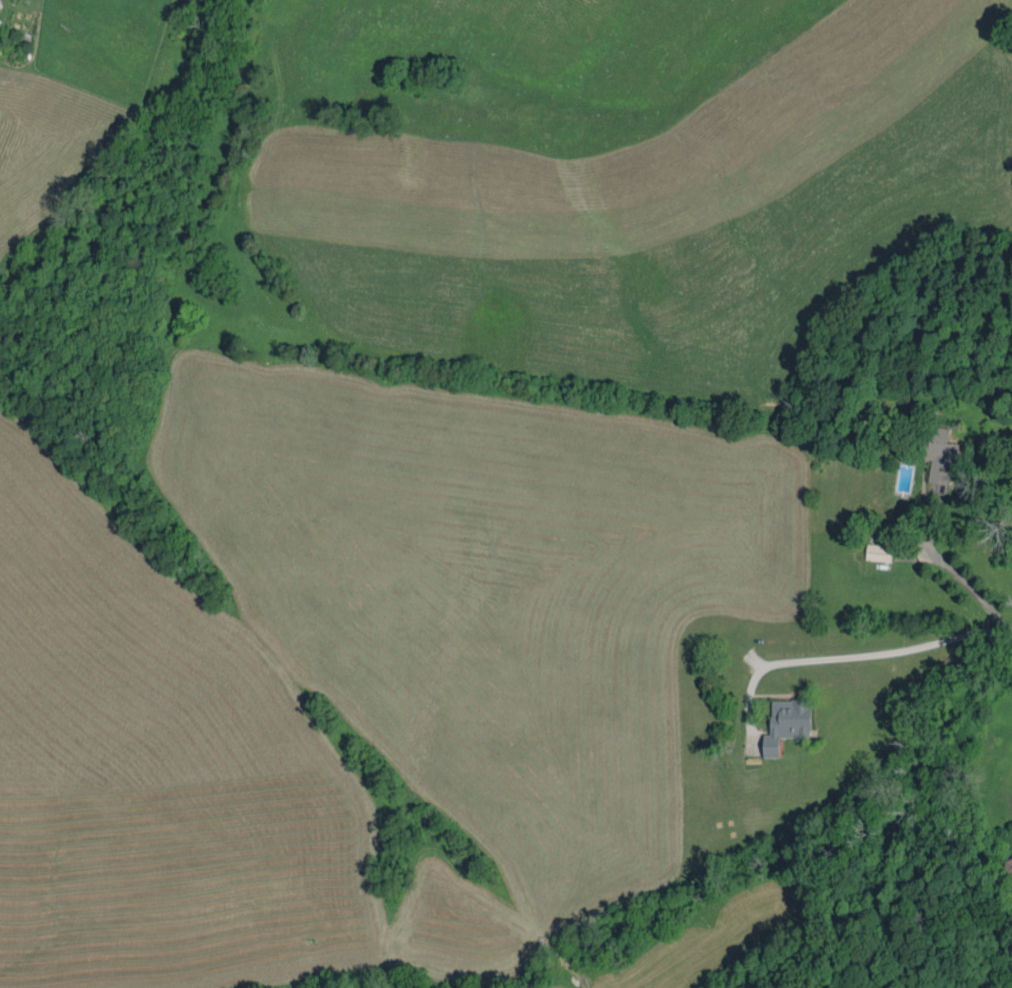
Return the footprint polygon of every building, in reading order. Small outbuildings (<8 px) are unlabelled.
[(922,478),(945,481),(952,439),(942,438),(944,424),(924,421),(919,455),(926,456),(922,478)] [(773,753),(773,735),(804,734),(804,696),(765,696),(765,730),(757,730),(757,753),(773,753)] [(1011,869),(1011,853),(998,857),(1002,871),(1011,869)]
